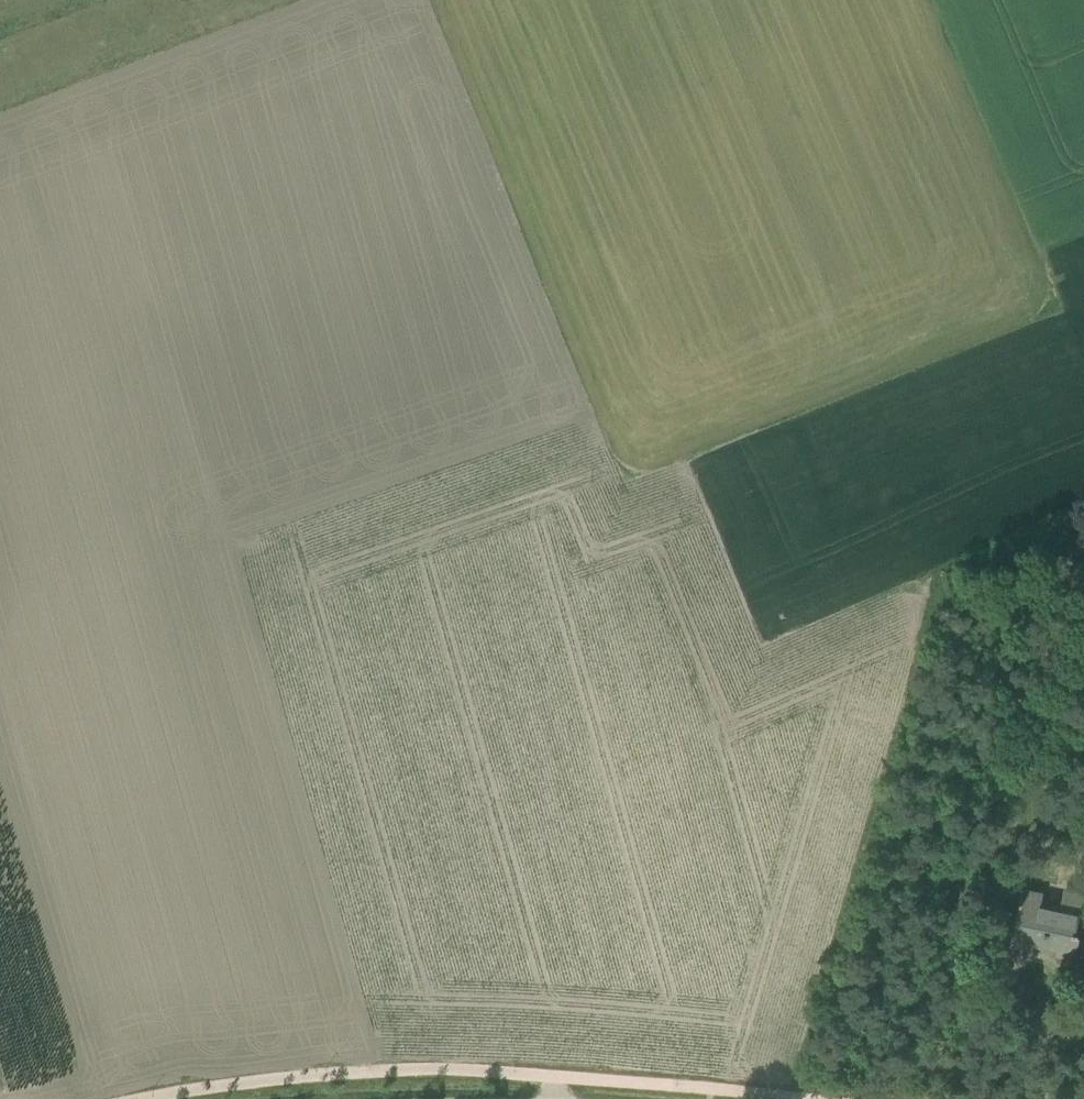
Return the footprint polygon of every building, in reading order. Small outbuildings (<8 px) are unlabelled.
[(1066,651),(1066,666),(1082,666),(1083,652),(1066,651)] [(1009,681),(1008,712),(1030,712),(1030,681),(1009,681)] [(1058,953),(1073,956),(1079,930),(1075,930),(1083,893),(1064,888),(1059,906),(1042,902),(1045,891),(1023,886),(1011,943),(1031,947),(1032,942),(1059,947),(1058,953)]
